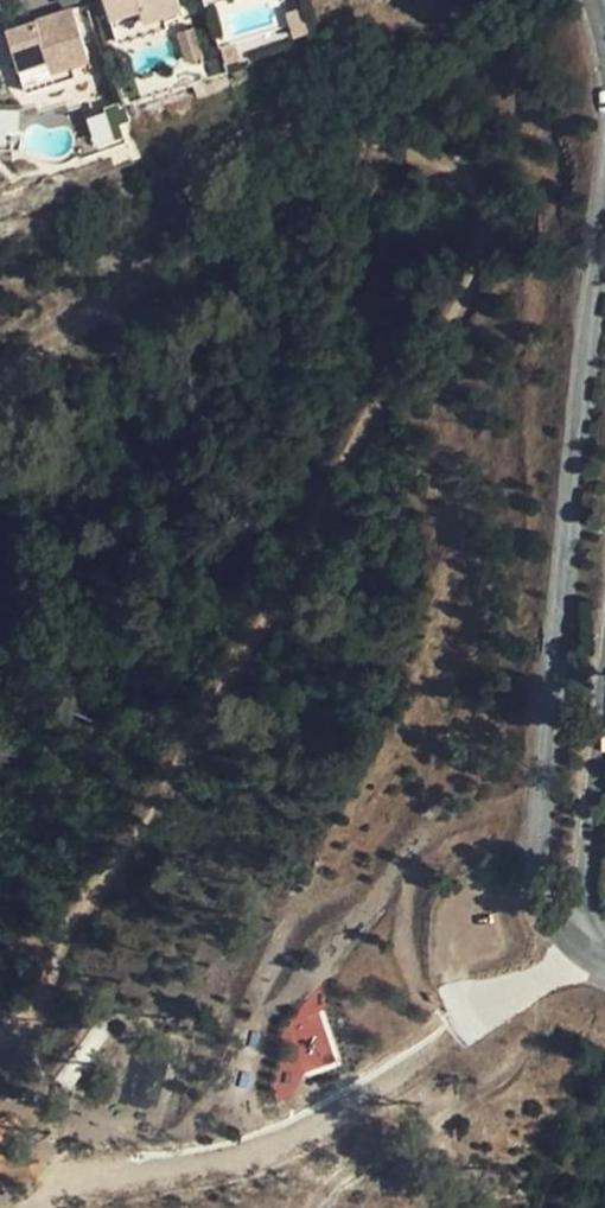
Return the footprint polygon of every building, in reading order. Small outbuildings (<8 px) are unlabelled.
[(63,0),(65,7),(47,12),(45,6),(14,15),(34,78),(83,63),(79,50),(97,45),(83,0),(64,0),(63,0)] [(63,0),(45,6),(47,12),(65,7),(63,0)] [(178,0),(104,0),(117,42),(168,26),(164,14),(181,9),(178,0)]
